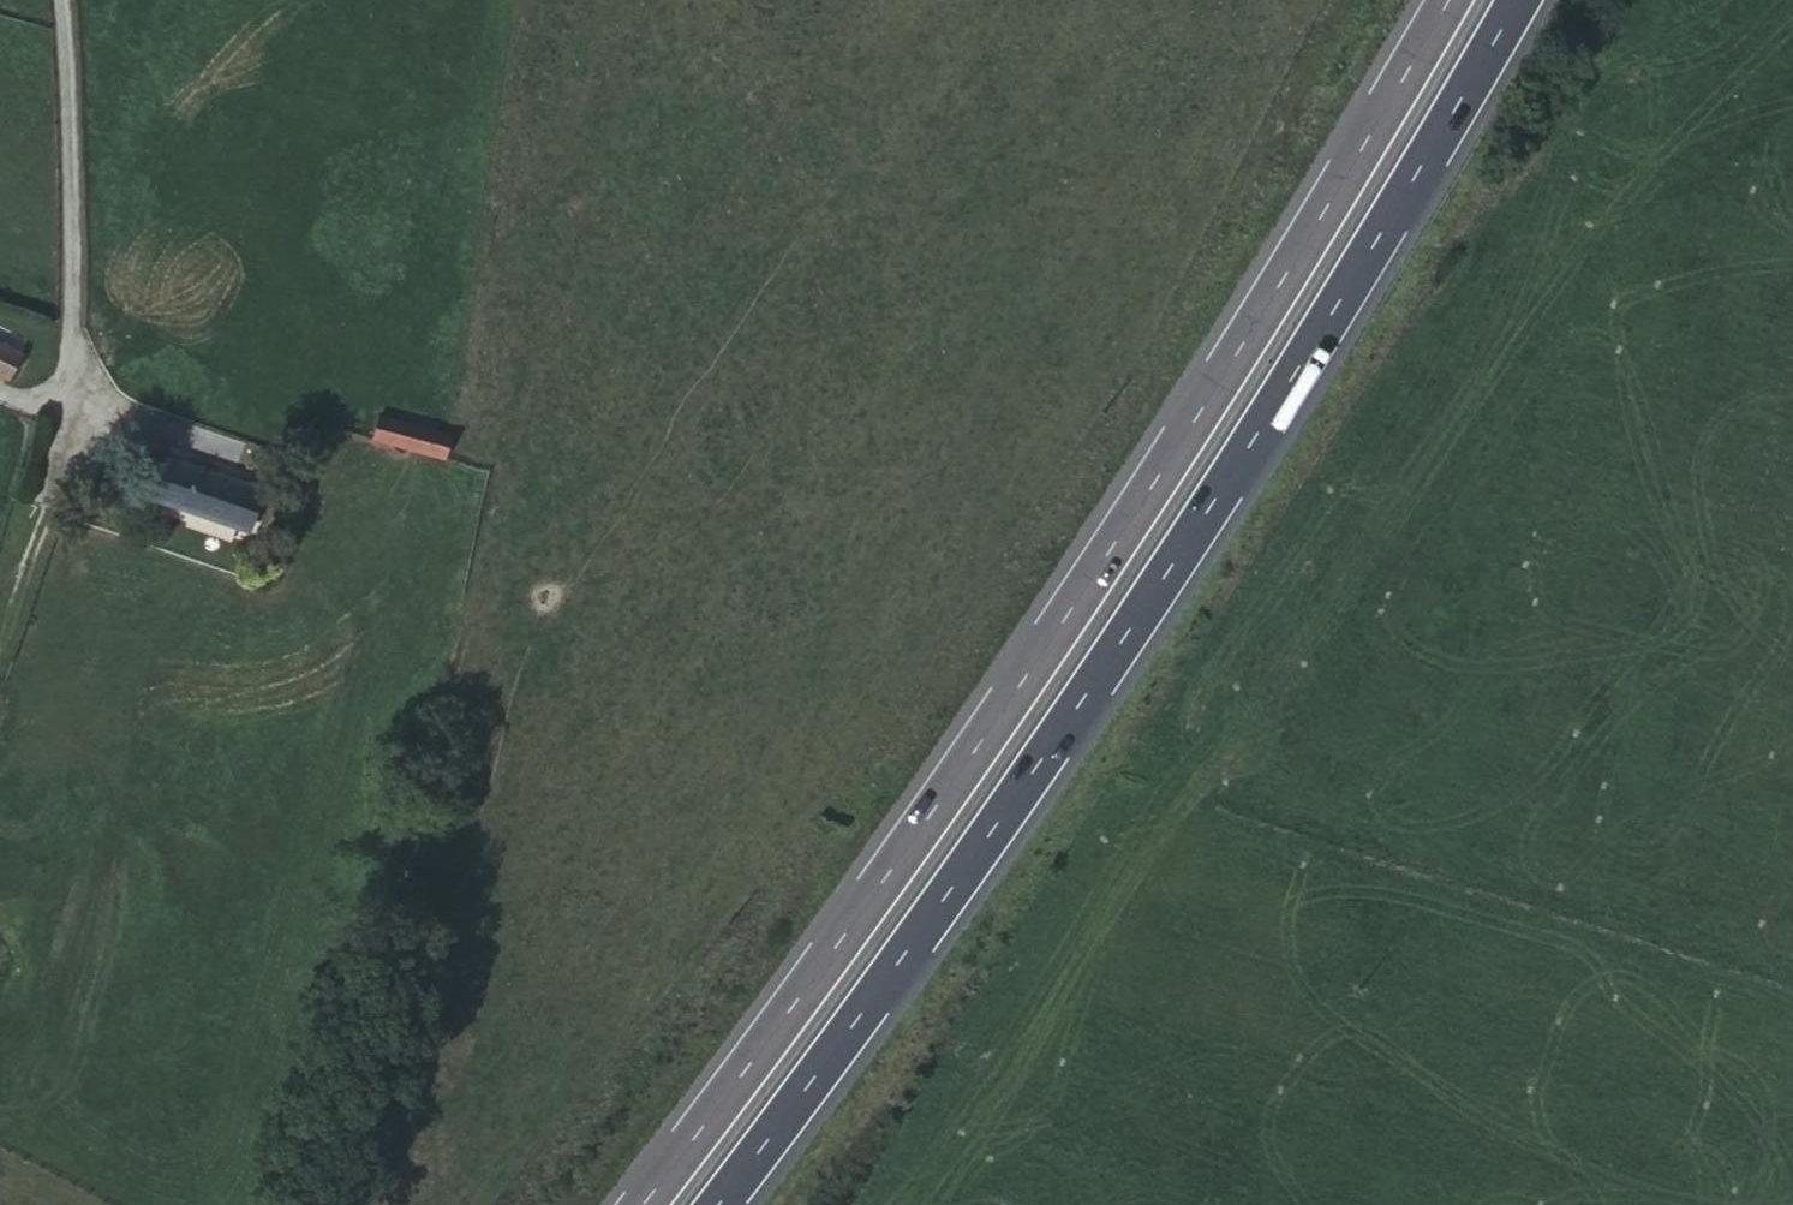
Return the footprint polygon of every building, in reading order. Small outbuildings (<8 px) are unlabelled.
[(12,373),(22,347),(0,340),(0,369),(12,373)] [(376,417),(372,440),(440,459),(446,436),(376,417)] [(166,457),(152,498),(242,531),(258,491),(166,457)]
